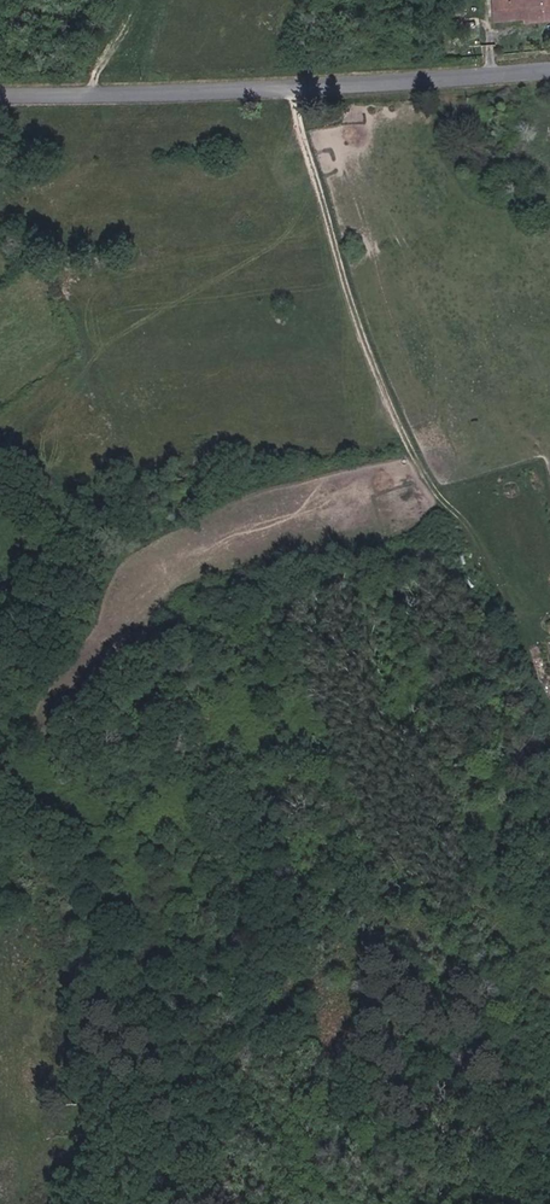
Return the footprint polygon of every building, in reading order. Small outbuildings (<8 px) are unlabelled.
[(495,21),(524,18),(530,18),(530,22),(549,20),(549,0),(493,0),(495,21)]
